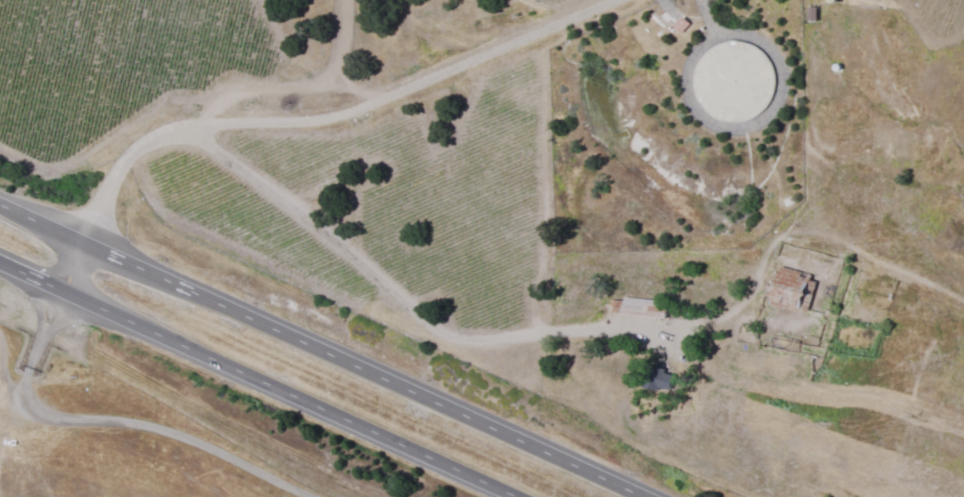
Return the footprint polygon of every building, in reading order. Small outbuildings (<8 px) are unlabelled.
[(766,303),(805,314),(812,287),(805,285),(808,274),(776,266),(766,303)] [(665,302),(621,295),(619,313),(662,320),(665,302)] [(647,389),(656,392),(657,387),(667,390),(671,374),(646,367),(643,381),(649,382),(647,389)]
